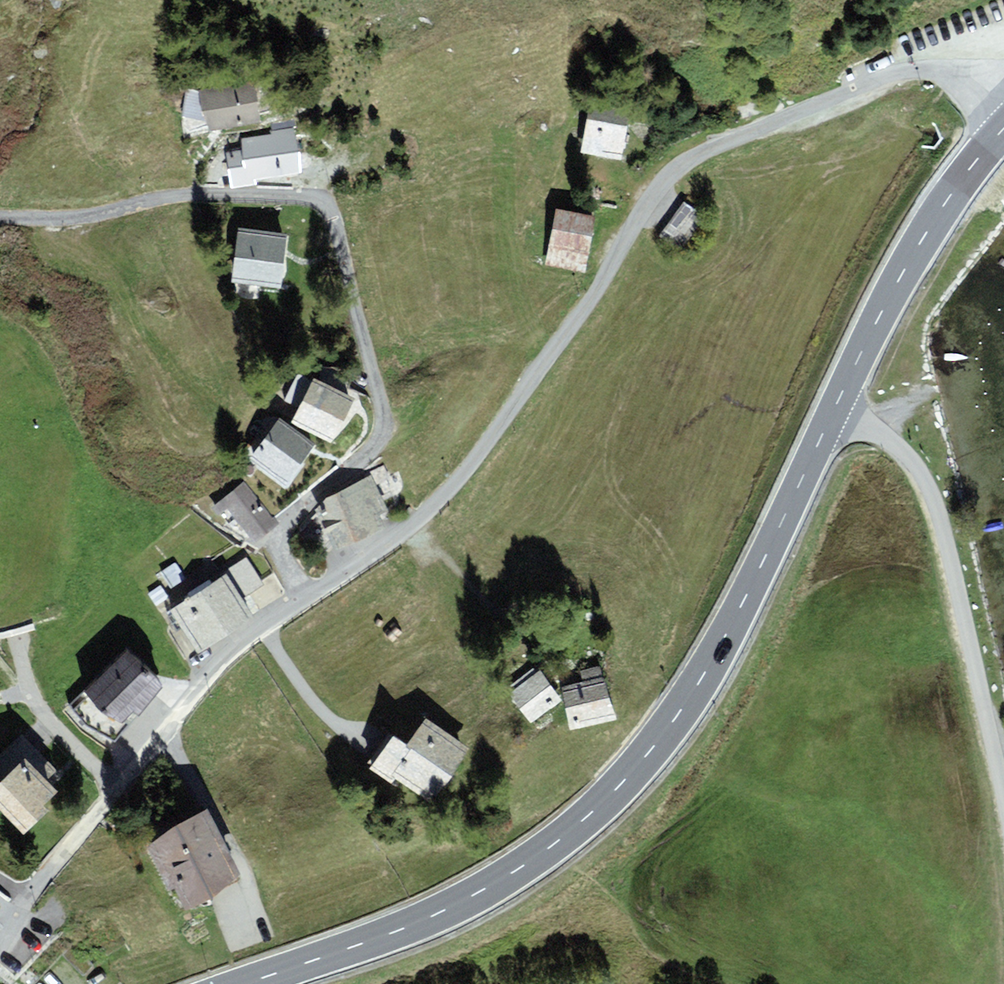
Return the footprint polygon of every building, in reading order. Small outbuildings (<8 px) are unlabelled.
[(254,80),(200,90),(205,117),(208,132),(262,121),(254,80)] [(591,102),(581,152),(620,160),(625,134),(630,109),(591,102)] [(295,127),(270,131),(270,133),(240,138),(242,149),(226,152),(232,188),(248,185),(255,184),(254,181),(302,173),(295,127)] [(681,250),(704,215),(683,202),(660,237),(681,250)] [(586,272),(596,216),(555,209),(545,265),(586,272)] [(288,233),(237,226),(230,281),(280,288),(285,256),(288,233)] [(286,399),(300,405),(312,377),(298,371),(286,399)] [(314,377),(291,422),(333,444),(356,399),(349,395),(314,377)] [(280,417),(250,457),(285,484),(311,450),(316,444),(280,417)] [(388,510),(370,474),(325,498),(315,508),(336,552),(360,539),(386,525),(381,514),(388,510)] [(272,519),(243,481),(220,499),(221,500),(235,518),(241,526),(254,543),(280,523),(275,516),(272,519)] [(235,518),(221,500),(213,506),(227,524),(235,518)] [(246,558),(227,573),(242,597),(264,584),(246,558)] [(227,573),(170,609),(197,651),(254,615),(246,603),(242,597),(227,573)] [(147,669),(126,649),(86,690),(120,724),(133,711),(137,715),(165,686),(147,669)] [(594,679),(603,676),(600,666),(580,671),(583,681),(594,679)] [(531,677),(537,672),(533,667),(510,686),(514,691),(531,677)] [(532,723),(563,698),(540,670),(537,672),(531,677),(514,691),(509,695),(532,723)] [(571,729),(615,719),(605,676),(603,676),(594,679),(583,681),(561,687),(571,729)] [(432,803),(470,748),(427,718),(409,744),(398,737),(391,731),(370,760),(366,766),(391,783),(395,777),(432,803)] [(34,746),(20,733),(0,754),(0,781),(34,746)] [(34,746),(0,781),(0,809),(25,834),(49,809),(43,804),(68,780),(52,765),(34,746)] [(212,897),(240,872),(206,809),(183,823),(146,846),(169,888),(174,885),(187,910),(212,897)]
